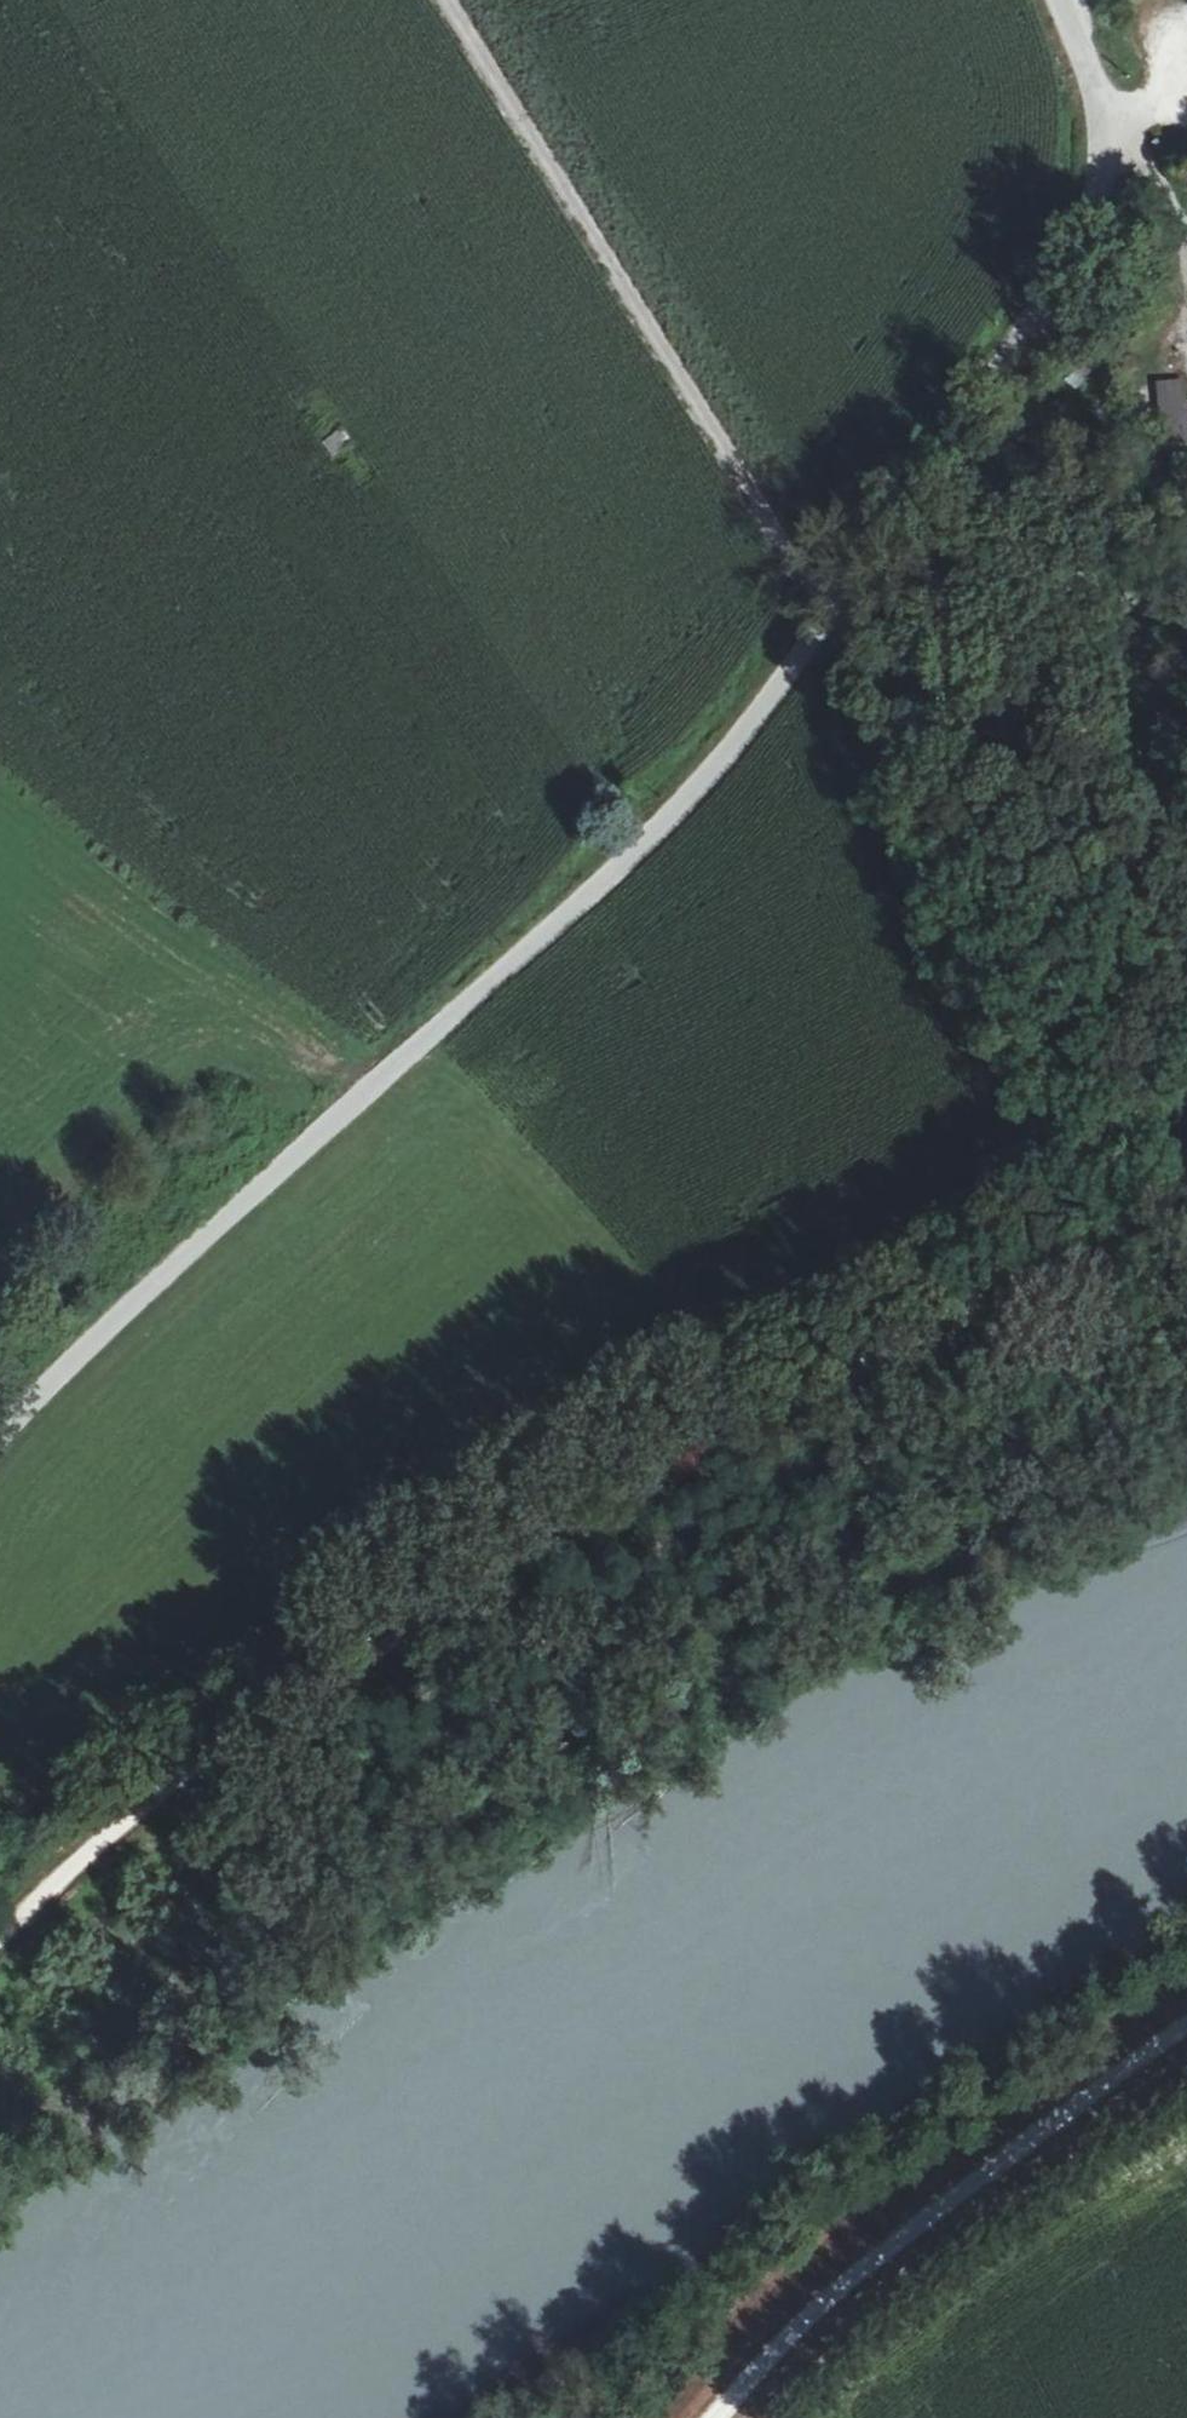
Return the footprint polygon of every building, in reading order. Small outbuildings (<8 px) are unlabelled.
[(1155,381),(1161,437),(1186,434),(1186,408),(1184,378),(1155,381)] [(345,431),(325,445),(335,459),(354,443),(345,431)]
